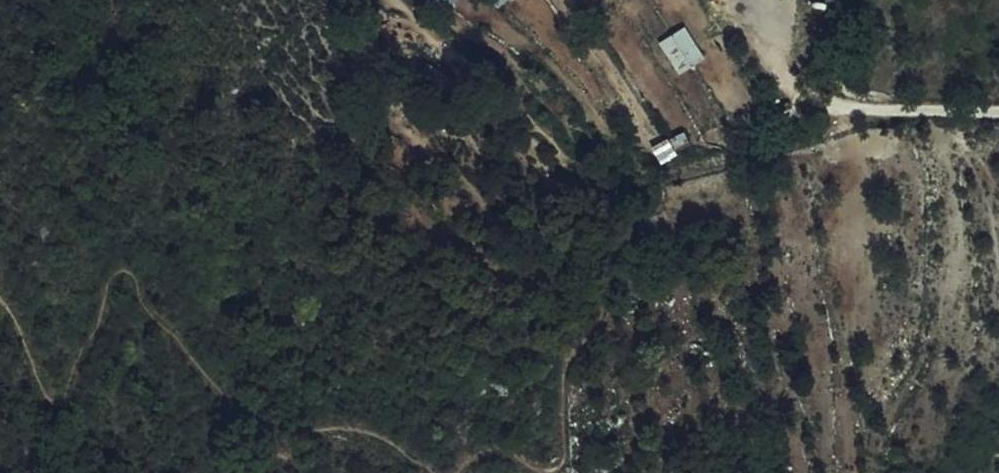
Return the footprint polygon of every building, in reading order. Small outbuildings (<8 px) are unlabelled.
[(700,62),(680,31),(656,47),(677,77),(700,62)]
